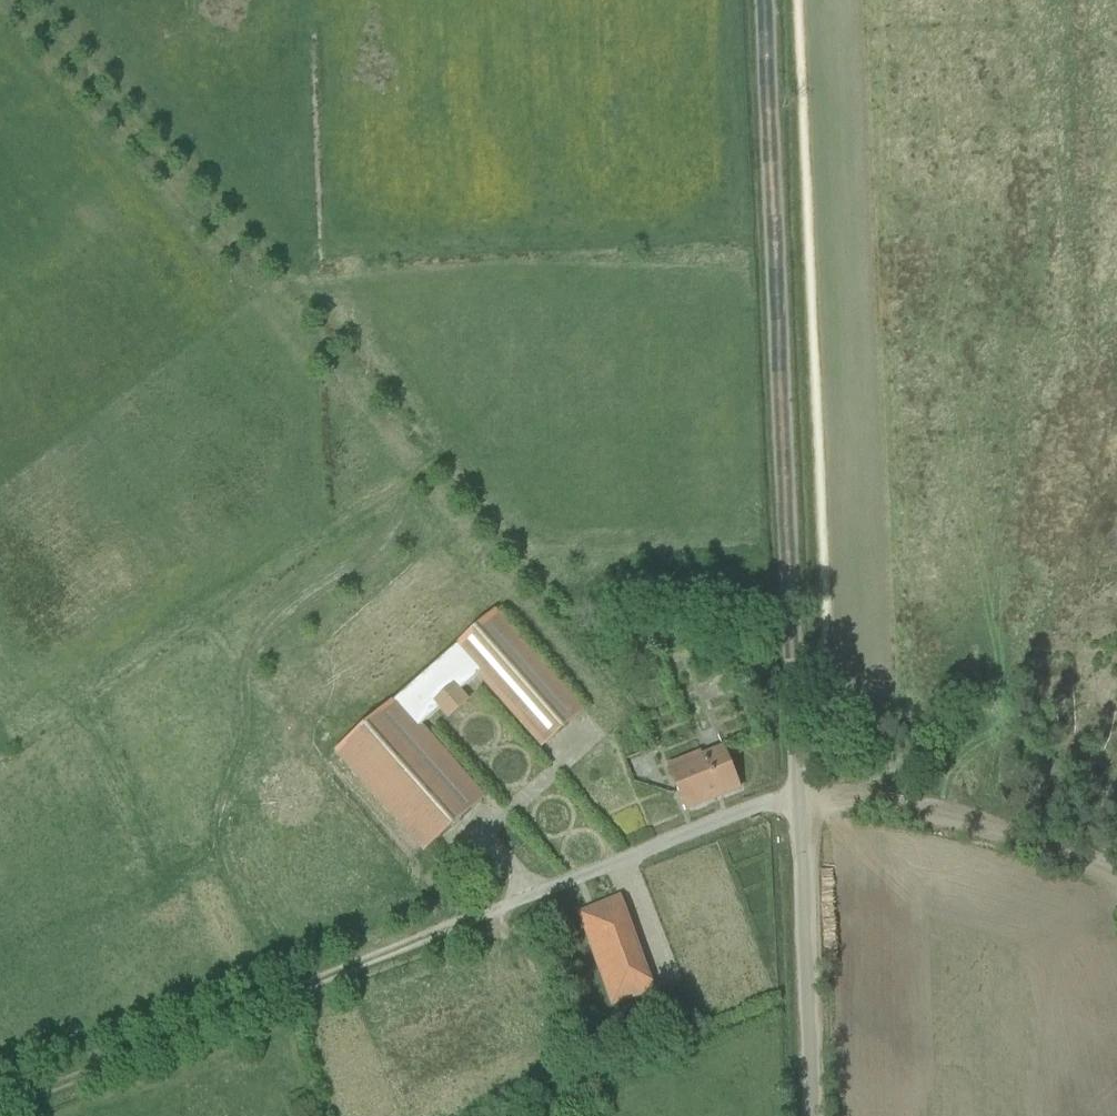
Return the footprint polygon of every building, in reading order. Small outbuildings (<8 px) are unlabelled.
[(437,537),(268,686),(331,757),(336,753),(424,852),(481,801),(418,729),(482,672),(546,745),(581,713),(493,614),(500,608),(437,537)] [(749,660),(733,667),(739,680),(754,673),(749,660)] [(740,789),(723,748),(701,757),(700,753),(668,766),(687,811),(740,789)] [(606,1002),(647,989),(617,895),(576,908),(606,1002)]
